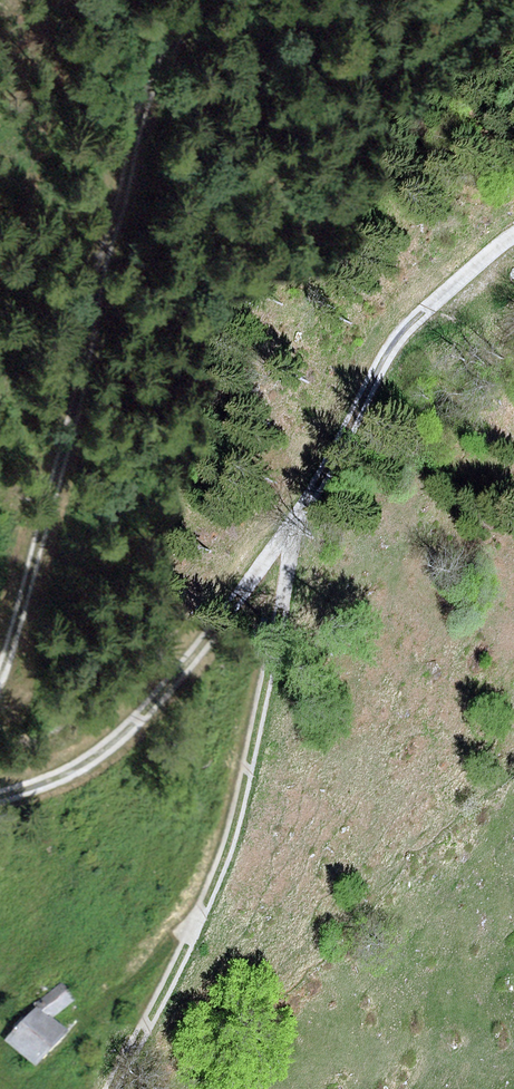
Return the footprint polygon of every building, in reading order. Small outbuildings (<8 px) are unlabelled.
[(59,989),(7,1047),(36,1073),(68,1037),(54,1024),(74,1002),(59,989)]
